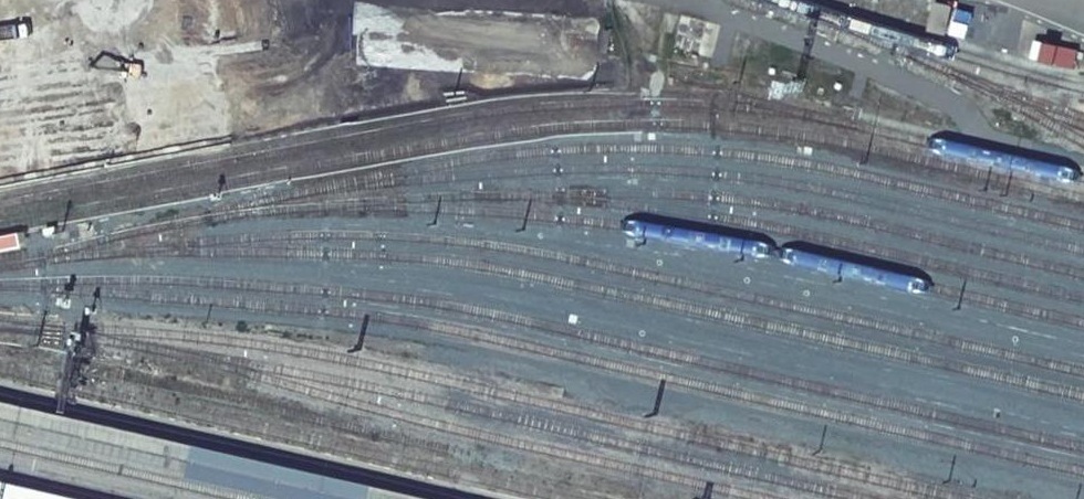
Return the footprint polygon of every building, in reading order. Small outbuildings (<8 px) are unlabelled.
[(936,3),(929,28),(945,33),(952,6),(936,3)] [(0,237),(0,252),(30,246),(28,232),(0,237)] [(283,498),(426,498),(0,404),(0,435),(283,498)] [(0,482),(0,498),(72,498),(0,482)]
